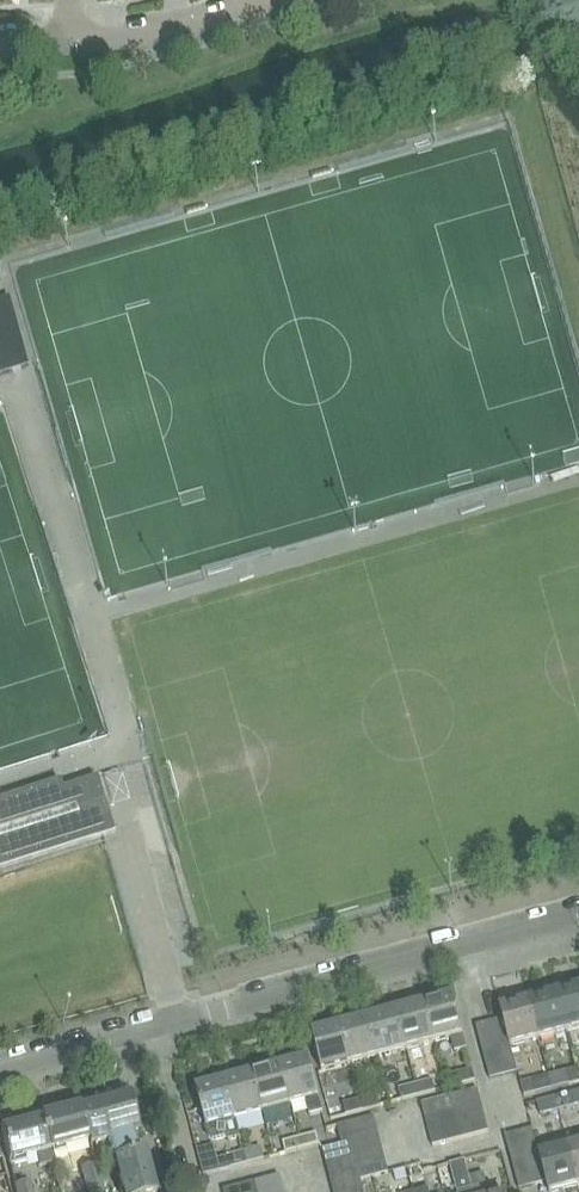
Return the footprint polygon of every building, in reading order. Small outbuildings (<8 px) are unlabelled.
[(104,839),(108,837),(119,834),(101,779),(72,789),(66,790),(64,782),(61,783),(0,802),(0,871),(104,839)] [(578,1029),(578,988),(556,994),(566,1032),(578,1029)] [(538,1039),(566,1032),(556,994),(528,1002),(538,1039)] [(424,1005),(434,1043),(450,1038),(454,1052),(466,1049),(453,997),(424,1005)] [(509,1047),(538,1039),(528,1002),(500,1009),(503,1019),(509,1047)] [(406,1050),(434,1043),(424,1005),(396,1012),(406,1050)] [(379,1058),(406,1050),(396,1012),(368,1019),(379,1058)] [(351,1065),(379,1058),(368,1019),(341,1027),(351,1065)] [(503,1019),(490,1023),(497,1050),(509,1047),(503,1019)] [(489,1023),(476,1027),(483,1053),(497,1050),(490,1023),(489,1023)] [(322,1073),(351,1065),(341,1027),(312,1034),(322,1073)] [(509,1047),(497,1050),(503,1076),(516,1073),(509,1047)] [(497,1050),(483,1053),(490,1080),(503,1076),(497,1050)] [(290,1106),(306,1102),(310,1117),(323,1113),(319,1098),(309,1060),(280,1067),(290,1106)] [(288,1106),(290,1106),(280,1067),(252,1075),(266,1126),(291,1120),(288,1106)] [(458,1086),(475,1082),(472,1070),(455,1075),(458,1086)] [(548,1077),(551,1088),(568,1084),(565,1072),(548,1077)] [(235,1121),(263,1113),(252,1075),(224,1082),(235,1121)] [(523,1095),(551,1088),(548,1077),(520,1084),(523,1095)] [(416,1085),(419,1096),(435,1092),(432,1081),(416,1085)] [(239,1138),(235,1121),(224,1082),(196,1090),(210,1143),(225,1138),(226,1141),(239,1138)] [(416,1085),(399,1090),(402,1101),(419,1096),(416,1085)] [(453,1112),(481,1104),(477,1090),(449,1098),(453,1112)] [(554,1099),(557,1111),(573,1107),(571,1095),(554,1099)] [(377,1096),(360,1100),(363,1111),(380,1106),(377,1096)] [(96,1144),(113,1139),(113,1158),(123,1191),(155,1191),(144,1152),(138,1154),(133,1135),(140,1133),(130,1097),(87,1108),(96,1144)] [(425,1119),(453,1112),(449,1098),(422,1105),(425,1119)] [(554,1099),(537,1103),(540,1115),(557,1111),(554,1099)] [(360,1100),(343,1105),(346,1116),(363,1111),(360,1100)] [(457,1126),(485,1119),(481,1104),(453,1112),(457,1126)] [(89,1146),(96,1144),(87,1108),(44,1120),(52,1150),(87,1141),(89,1146)] [(453,1112),(425,1119),(429,1133),(457,1126),(453,1112)] [(337,1127),(341,1146),(351,1144),(350,1139),(378,1132),(374,1118),(337,1127)] [(457,1126),(460,1140),(489,1133),(485,1119),(457,1126)] [(55,1162),(52,1150),(44,1120),(0,1131),(9,1162),(34,1155),(37,1167),(55,1162)] [(457,1126),(429,1133),(433,1147),(460,1140),(457,1126)] [(532,1130),(519,1134),(526,1159),(539,1156),(532,1130)] [(381,1146),(378,1132),(350,1139),(351,1144),(353,1153),(381,1146)] [(317,1134),(299,1139),(302,1150),(320,1145),(317,1134)] [(519,1134),(505,1137),(512,1163),(526,1159),(519,1134)] [(299,1139),(283,1143),(286,1154),(302,1150),(299,1139)] [(341,1146),(322,1151),(326,1165),(355,1158),(353,1153),(351,1144),(341,1146)] [(357,1167),(385,1160),(381,1146),(353,1153),(355,1158),(357,1167)] [(578,1185),(578,1146),(567,1149),(577,1186),(578,1185)] [(261,1149),(243,1154),(246,1164),(264,1160),(261,1149)] [(567,1149),(539,1156),(546,1182),(549,1191),(554,1191),(577,1186),(567,1149)] [(231,1169),(246,1164),(243,1154),(228,1158),(230,1168),(231,1169)] [(539,1156),(526,1159),(533,1186),(546,1182),(539,1156)] [(228,1158),(218,1160),(221,1171),(231,1169),(230,1168),(228,1158)] [(358,1172),(357,1167),(355,1158),(326,1165),(330,1179),(358,1172)] [(526,1159),(512,1163),(519,1190),(532,1186),(533,1186),(526,1159)] [(358,1172),(361,1181),(388,1174),(385,1160),(357,1167),(358,1172)] [(96,1163),(81,1167),(86,1188),(101,1184),(96,1163)] [(358,1172),(330,1179),(333,1191),(337,1191),(362,1186),(361,1181),(358,1172)] [(469,1178),(473,1191),(486,1191),(484,1185),(486,1185),(483,1174),(469,1178)] [(251,1184),(253,1191),(279,1191),(283,1191),(279,1177),(251,1184)] [(469,1178),(455,1182),(458,1191),(459,1191),(473,1191),(469,1178)] [(28,1181),(16,1184),(18,1191),(31,1191),(28,1181)]
